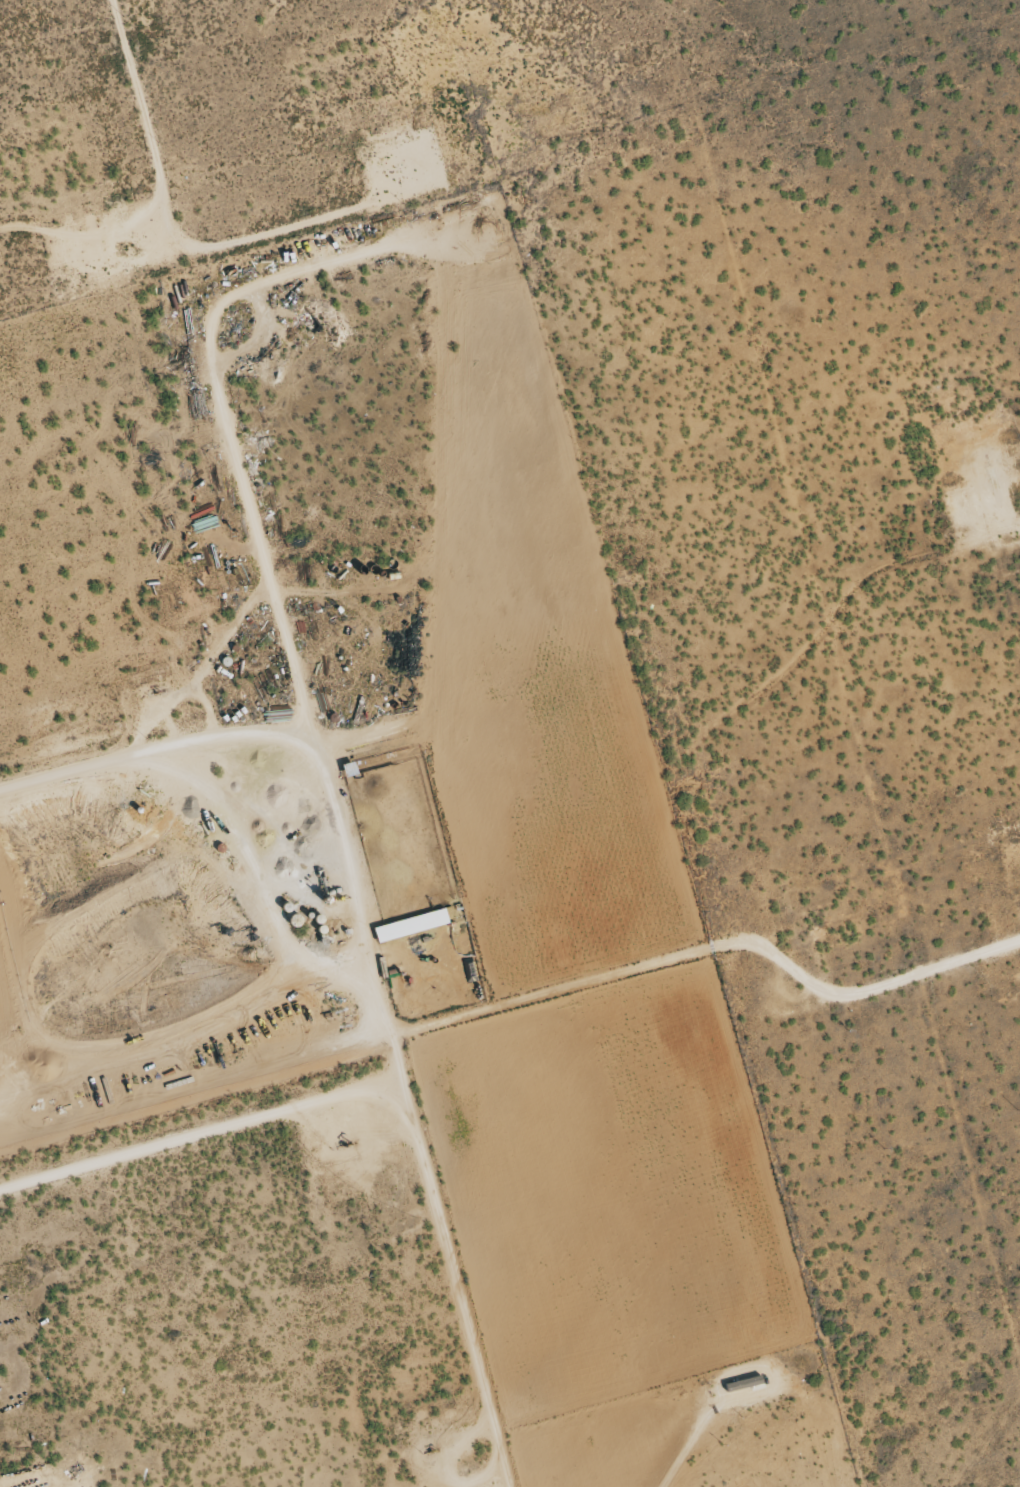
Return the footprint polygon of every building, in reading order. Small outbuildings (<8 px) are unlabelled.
[(447,923),(443,908),(371,928),(376,943),(447,923)]
